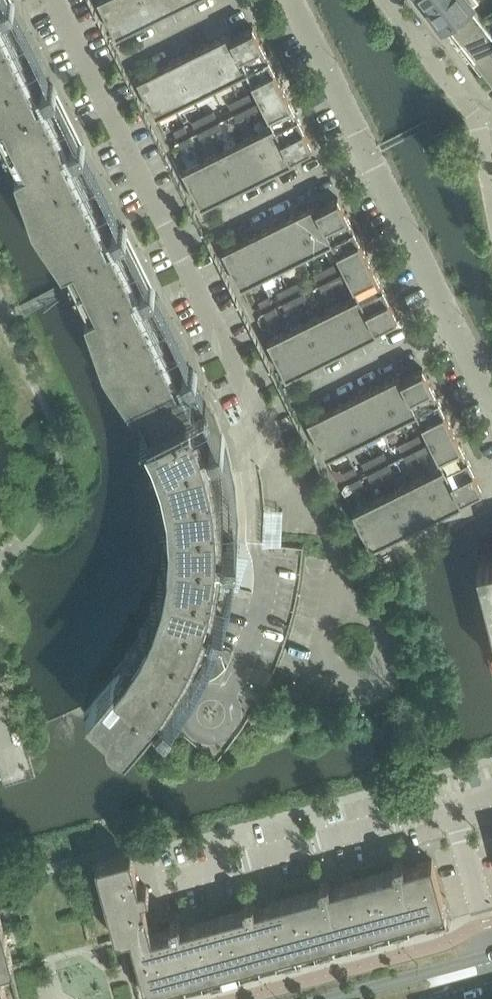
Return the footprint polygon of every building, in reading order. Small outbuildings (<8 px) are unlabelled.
[(20,169),(16,171),(29,210),(34,223),(64,268),(68,266),(74,279),(78,286),(79,288),(90,312),(86,314),(104,365),(135,409),(138,409),(149,431),(210,402),(209,401),(198,378),(198,377),(198,376),(197,375),(197,374),(196,373),(196,372),(196,371),(195,371),(195,370),(194,369),(193,369),(192,369),(181,344),(168,318),(154,294),(155,293),(156,293),(156,292),(156,291),(155,290),(155,289),(155,288),(154,288),(154,287),(154,286),(153,286),(153,285),(152,284),(151,283),(150,284),(139,263),(137,257),(127,236),(128,235),(128,234),(127,234),(127,233),(127,232),(126,231),(126,230),(125,229),(125,228),(124,226),(123,226),(122,226),(121,226),(114,210),(110,201),(97,175),(84,151),(85,151),(85,150),(86,149),(85,149),(85,148),(85,147),(85,146),(84,146),(84,145),(84,144),(83,144),(83,143),(82,142),(82,141),(81,141),(80,141),(75,132),(73,128),(70,123),(68,118),(66,113),(63,108),(61,103),(59,98),(57,94),(57,93),(57,92),(57,91),(57,90),(57,89),(56,89),(56,88),(56,87),(55,87),(55,86),(54,85),(53,84),(52,84),(51,84),(50,81),(40,59),(27,33),(14,9),(15,8),(15,7),(15,6),(15,5),(15,4),(14,4),(14,3),(14,2),(13,2),(13,1),(12,0),(0,0),(0,128),(20,169)] [(116,35),(135,26),(122,0),(99,0),(116,35)] [(135,26),(154,17),(145,0),(122,0),(135,26)] [(154,17),(172,7),(168,0),(145,0),(154,17)] [(420,4),(422,2),(423,4),(424,3),(428,9),(441,0),(417,0),(420,4)] [(429,11),(430,13),(428,14),(434,22),(436,21),(437,22),(438,21),(442,27),(473,4),(473,5),(479,0),(441,0),(428,9),(429,11)] [(473,4),(442,27),(443,28),(445,26),(459,44),(486,22),(473,5),(473,4)] [(459,44),(473,62),(491,47),(491,29),(486,22),(459,44)] [(241,54),(248,66),(268,56),(262,44),(253,26),(233,36),(241,54)] [(231,32),(212,41),(230,78),(248,70),(249,69),(248,66),(241,54),(233,36),(231,32)] [(212,41),(194,50),(212,87),(230,78),(212,41)] [(473,62),(481,72),(485,69),(491,78),(491,47),(473,62)] [(194,50),(175,60),(193,97),(212,87),(194,50)] [(249,69),(248,70),(252,78),(261,97),(283,86),(274,68),(268,56),(248,66),(249,69)] [(175,60),(156,69),(175,106),(193,97),(175,60)] [(156,69),(138,78),(156,115),(175,106),(156,69)] [(276,123),(277,126),(297,116),(291,103),(283,86),(261,97),(269,114),(274,124),(276,123)] [(250,91),(239,97),(242,103),(253,97),(250,91)] [(239,97),(228,102),(231,108),(242,103),(239,97)] [(256,103),(245,108),(248,114),(258,109),(256,103)] [(245,108),(234,113),(237,119),(248,114),(245,108)] [(213,110),(203,115),(206,121),(216,116),(213,110)] [(203,115),(192,120),(195,126),(206,121),(203,115)] [(297,116),(277,126),(283,138),(292,155),(312,145),(297,116)] [(219,121),(208,126),(211,132),(222,127),(219,121)] [(274,124),(257,132),(276,169),(294,160),(292,155),(283,138),(277,126),(276,123),(274,124)] [(185,124),(174,129),(177,135),(188,130),(185,124)] [(208,126),(197,132),(200,138),(211,132),(208,126)] [(257,132),(239,141),(257,178),(276,169),(257,132)] [(190,135),(179,141),(182,147),(193,141),(190,135)] [(239,141),(220,151),(238,188),(257,178),(239,141)] [(220,151),(202,160),(220,197),(238,188),(220,151)] [(202,160),(183,169),(201,206),(220,197),(202,160)] [(326,225),(332,237),(353,227),(347,215),(338,197),(318,207),(326,225)] [(316,203),(297,212),(315,249),(332,240),(334,240),(332,237),(326,225),(318,207),(316,203)] [(297,212),(278,221),(297,258),(315,249),(297,212)] [(278,221),(260,230),(278,267),(297,258),(278,221)] [(353,227),(332,237),(334,240),(332,240),(337,250),(346,267),(368,256),(359,239),(353,227)] [(260,230),(241,240),(260,277),(278,267),(260,230)] [(241,240),(223,249),(241,286),(260,277),(241,240)] [(368,256),(346,267),(354,284),(359,294),(361,294),(362,296),(382,286),(376,273),(368,256)] [(335,262),(324,268),(327,273),(338,268),(335,262)] [(324,268),(313,273),(316,279),(327,273),(324,268)] [(340,273),(329,279),(332,285),(343,279),(340,273)] [(329,279),(319,284),(322,290),(332,285),(329,279)] [(298,280),(287,286),(290,292),(301,286),(298,280)] [(287,286),(277,291),(279,297),(290,292),(287,286)] [(382,286),(362,296),(368,309),(377,326),(397,316),(389,299),(382,286)] [(304,291),(293,297),(296,303),(307,297),(304,291)] [(359,294),(342,303),(360,340),(379,330),(377,326),(368,309),(362,296),(361,294),(359,294)] [(269,295),(258,300),(261,306),(272,301),(269,295)] [(293,297),(282,302),(285,308),(296,303),(293,297)] [(342,303),(324,312),(342,349),(360,340),(342,303)] [(275,306),(264,311),(267,317),(278,312),(275,306)] [(324,312),(305,321),(323,358),(342,349),(324,312)] [(305,321),(286,331),(305,367),(323,358),(305,321)] [(286,331),(268,340),(286,377),(305,367),(286,331)] [(412,396),(417,408),(438,398),(432,386),(423,368),(403,378),(412,396)] [(400,374),(382,383),(400,420),(417,411),(419,410),(417,408),(412,396),(403,378),(400,374)] [(382,383),(363,392),(382,429),(400,420),(382,383)] [(363,392),(345,401),(363,438),(382,429),(363,392)] [(419,410),(417,411),(422,420),(431,438),(453,427),(444,409),(438,398),(417,408),(419,410)] [(345,401),(326,410),(345,447),(363,438),(345,401)] [(117,674),(85,712),(126,748),(133,739),(139,732),(158,711),(216,761),(224,752),(243,727),(260,699),(274,671),(285,641),(294,610),(300,579),(303,546),(282,545),(283,509),(265,508),(263,489),(263,479),(260,468),(249,470),(234,473),(228,448),(225,441),(224,436),(222,432),(221,429),(215,413),(210,402),(149,431),(155,443),(160,458),(164,470),(168,486),(170,498),(172,514),(172,527),(172,543),(171,556),(168,572),(165,584),(160,600),(156,612),(149,626),(144,638),(135,651),(128,662),(117,674)] [(326,410),(308,420),(326,457),(345,447),(326,410)] [(453,427),(431,438),(439,455),(444,465),(446,464),(447,467),(467,457),(461,444),(453,427)] [(420,433),(409,438),(412,444),(423,439),(420,433)] [(409,438),(398,444),(401,450),(412,444),(409,438)] [(425,444),(414,449),(417,455),(428,450),(425,444)] [(414,449),(404,455),(406,461),(417,455),(414,449)] [(383,451),(372,456),(375,462),(386,457),(383,451)] [(372,456),(362,462),(365,468),(375,462),(372,456)] [(467,457),(447,467),(453,479),(462,497),(482,487),(474,469),(467,457)] [(389,462),(378,468),(381,474),(392,468),(389,462)] [(444,465),(427,474),(445,511),(464,501),(462,497),(453,479),(447,467),(446,464),(444,465)] [(354,465),(343,471),(346,477),(357,471),(354,465)] [(378,468),(367,473),(370,479),(381,474),(378,468)] [(427,474),(408,483),(427,520),(445,511),(427,474)] [(360,477),(349,482),(352,488),(363,483),(360,477)] [(408,483),(390,492),(408,529),(427,520),(408,483)] [(390,492),(371,501),(390,538),(408,529),(390,492)] [(371,501),(353,511),(371,547),(390,538),(371,501)] [(478,563),(491,620),(491,559),(478,563)] [(149,894),(147,887),(147,886),(146,885),(146,884),(145,884),(144,884),(143,884),(139,884),(131,852),(96,861),(117,938),(131,934),(132,936),(133,939),(153,934),(152,931),(151,928),(143,896),(149,894)] [(394,869),(358,878),(371,928),(430,912),(435,929),(450,925),(432,859),(405,866),(403,859),(396,861),(395,861),(394,862),(394,863),(393,864),(393,865),(393,866),(394,869)] [(319,886),(320,889),(284,898),(297,948),(356,932),(361,949),(376,945),(371,928),(358,878),(331,886),(329,879),(322,881),(321,881),(320,882),(319,884),(319,885),(319,886)] [(245,909),(209,919),(222,968),(281,952),(285,969),(302,965),(297,948),(284,898),(256,906),(254,899),(247,901),(246,901),(245,902),(244,903),(244,904),(244,905),(244,906),(245,909)] [(0,912),(0,969),(14,965),(0,912)] [(153,934),(133,939),(146,989),(207,972),(211,989),(227,985),(222,968),(209,919),(182,926),(180,919),(173,921),(171,921),(171,922),(170,923),(170,924),(170,925),(170,926),(171,929),(153,934)]
